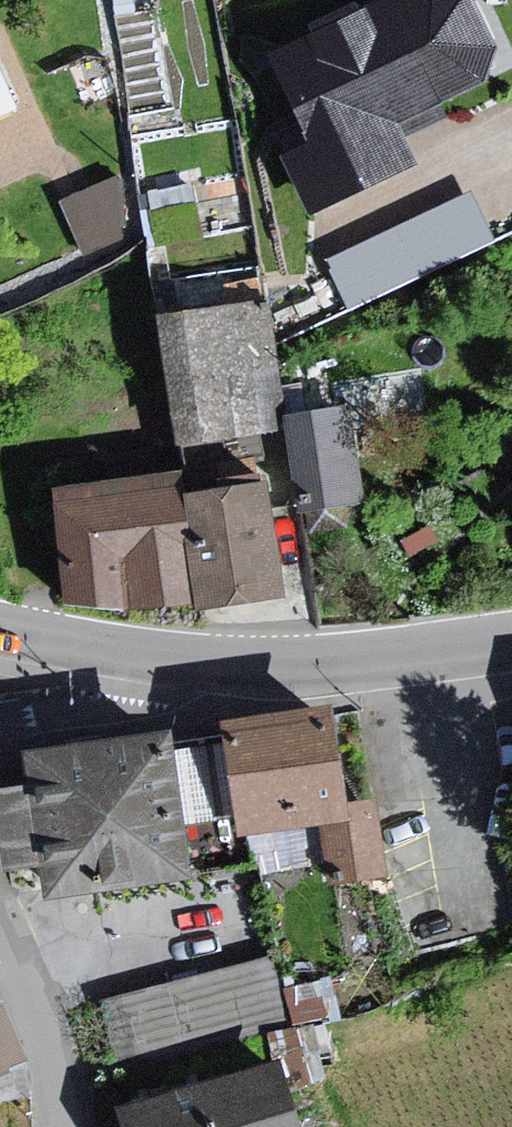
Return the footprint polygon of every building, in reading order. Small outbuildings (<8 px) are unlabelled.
[(474,0),(282,0),(281,1),(244,7),(255,41),(248,59),(272,109),(263,123),(277,155),(266,159),(298,217),(407,172),(382,126),(478,90),(491,48),(474,0)] [(0,92),(0,121),(10,115),(0,92)] [(116,170),(65,189),(83,237),(134,218),(116,170)] [(247,301),(152,320),(176,439),(270,421),(247,301)] [(339,401),(287,411),(307,517),(359,507),(339,401)] [(165,475),(35,491),(51,597),(182,608),(263,604),(247,482),(163,494),(165,475)] [(313,713),(200,728),(224,845),(328,823),(313,713)] [(0,752),(0,769),(31,902),(176,881),(148,732),(0,752)] [(23,1065),(0,1018),(0,1076),(23,1065)] [(99,1114),(103,1126),(283,1126),(259,1067),(99,1114)]
